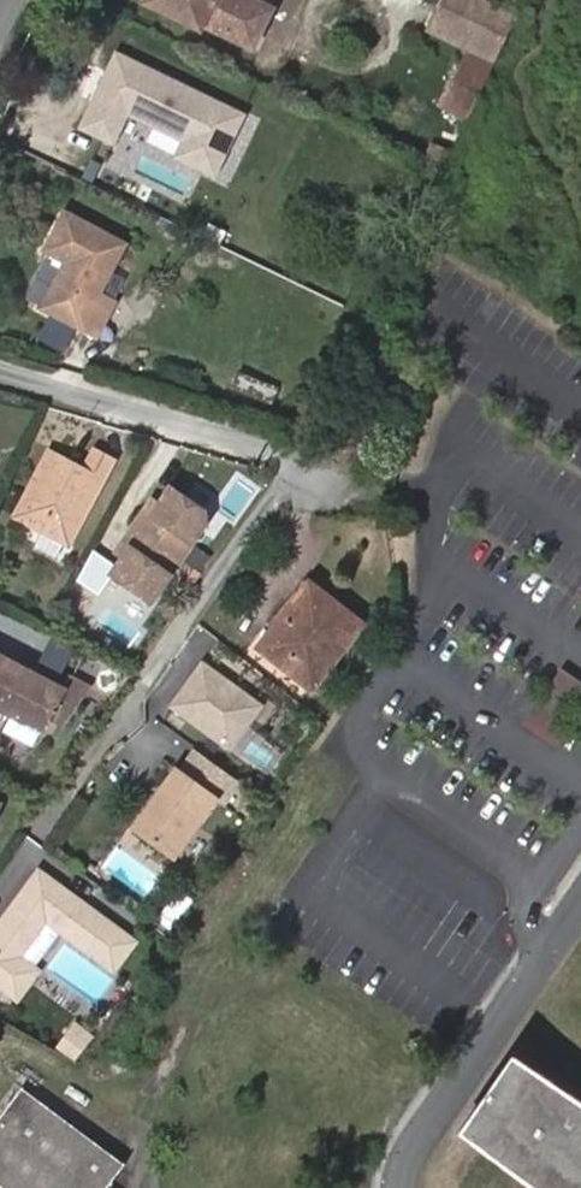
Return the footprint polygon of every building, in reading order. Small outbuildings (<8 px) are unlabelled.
[(247,0),(142,0),(196,27),(201,19),(246,42),(256,24),(240,16),(247,0)] [(262,0),(247,0),(240,16),(256,24),(267,2),(262,0)] [(465,120),(510,9),(487,0),(432,0),(419,32),(458,48),(434,108),(465,120)] [(117,46),(76,128),(114,147),(131,113),(184,139),(175,157),(218,178),(251,112),(117,46)] [(419,161),(441,171),(450,151),(429,141),(419,161)] [(126,245),(67,214),(48,252),(69,264),(45,309),(97,336),(115,303),(101,294),(126,245)] [(276,388),(240,373),(235,388),(271,402),(276,388)] [(52,455),(17,519),(70,548),(115,463),(98,454),(86,474),(52,455)] [(131,549),(113,576),(153,605),(208,525),(205,513),(172,490),(153,518),(145,512),(124,544),(131,549)] [(196,550),(188,561),(202,571),(210,560),(196,550)] [(73,582),(67,597),(88,605),(94,590),(73,582)] [(291,657),(285,668),(312,688),(361,623),(309,586),(268,640),(291,657)] [(260,650),(285,668),(291,657),(268,640),(260,650)] [(42,736),(50,722),(63,728),(89,691),(70,681),(63,693),(1,660),(0,662),(0,714),(42,736)] [(580,702),(580,683),(556,666),(518,724),(552,746),(580,702)] [(169,791),(154,811),(150,809),(135,829),(157,846),(160,843),(177,855),(216,800),(178,772),(166,789),(169,791)] [(0,927),(0,985),(19,999),(40,972),(21,959),(48,922),(115,970),(135,944),(39,874),(0,927)] [(58,1043),(75,1055),(87,1038),(70,1026),(58,1043)] [(518,1044),(463,1121),(555,1187),(580,1187),(580,1089),(518,1044)] [(23,1090),(0,1121),(0,1183),(8,1187),(107,1187),(125,1165),(23,1090)] [(98,1101),(93,1108),(119,1130),(125,1123),(98,1101)]
